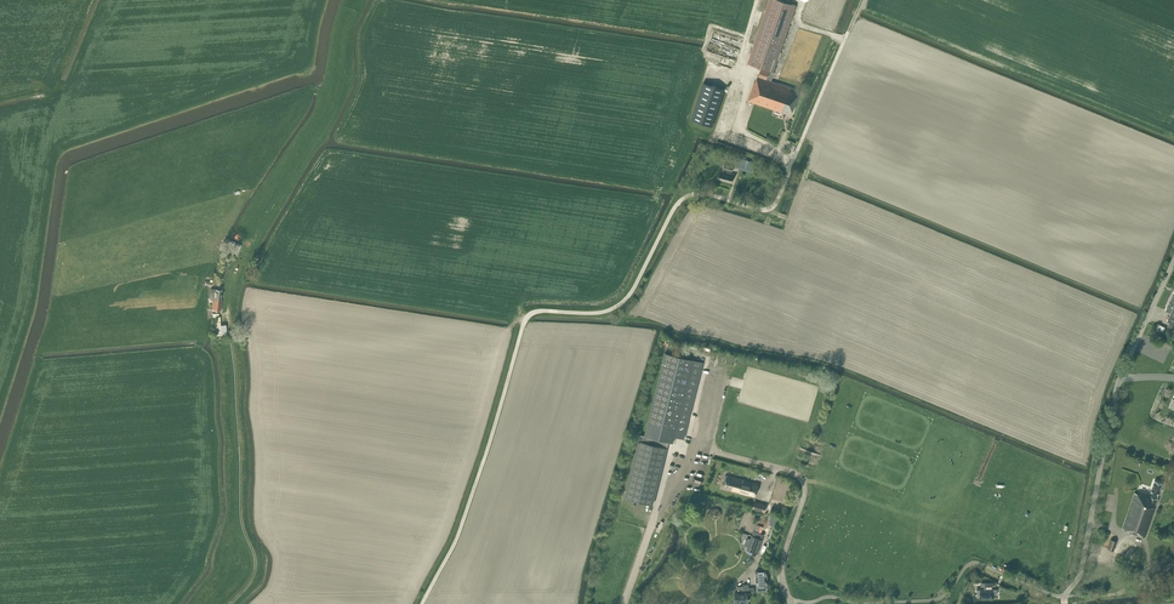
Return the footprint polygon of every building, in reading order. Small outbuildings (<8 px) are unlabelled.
[(763,68),(762,69),(760,68),(758,77),(757,77),(754,86),(753,86),(748,100),(784,113),(784,112),(791,114),(799,90),(771,81),(774,72),(773,71),(793,11),(795,5),(779,0),(770,0),(766,11),(749,64),(763,68)] [(713,38),(722,41),(724,34),(715,31),(713,38)] [(703,83),(691,119),(712,126),(724,90),(703,83)] [(739,158),(736,168),(751,172),(754,163),(739,158)] [(731,174),(723,171),(720,170),(718,178),(732,182),(734,174),(731,174)] [(242,245),(230,239),(226,246),(239,252),(242,245)] [(213,299),(212,309),(221,310),(222,300),(221,300),(222,290),(211,289),(210,299),(213,299)] [(1166,310),(1171,313),(1167,321),(1173,324),(1173,293),(1166,310)] [(219,313),(213,314),(213,317),(214,317),(214,321),(215,320),(215,327),(221,326),(220,325),(220,317),(219,317),(219,313)] [(703,362),(665,353),(644,435),(640,434),(624,497),(653,504),(669,442),(673,443),(674,436),(684,439),(703,362)] [(726,475),(722,487),(755,496),(759,484),(726,475)] [(1135,493),(1122,528),(1128,530),(1128,531),(1145,537),(1157,505),(1155,504),(1162,483),(1154,480),(1149,496),(1142,493),(1141,495),(1135,493)] [(764,512),(766,505),(754,501),(752,509),(764,512)] [(717,508),(713,509),(710,512),(710,516),(713,519),(718,519),(721,516),(720,511),(717,508)] [(757,524),(755,530),(763,534),(766,527),(757,524)] [(746,539),(744,546),(748,547),(748,549),(757,553),(762,538),(763,534),(755,530),(754,530),(751,539),(749,538),(748,539),(746,539)] [(1105,538),(1102,546),(1108,548),(1114,551),(1117,541),(1111,539),(1105,538)] [(767,570),(756,571),(756,585),(767,585),(767,570)] [(749,592),(749,587),(749,584),(743,584),(743,586),(738,587),(738,592),(735,592),(735,602),(747,602),(747,592),(749,592)] [(980,590),(977,590),(977,595),(980,595),(980,598),(994,598),(994,594),(997,594),(997,589),(994,589),(980,590)]
